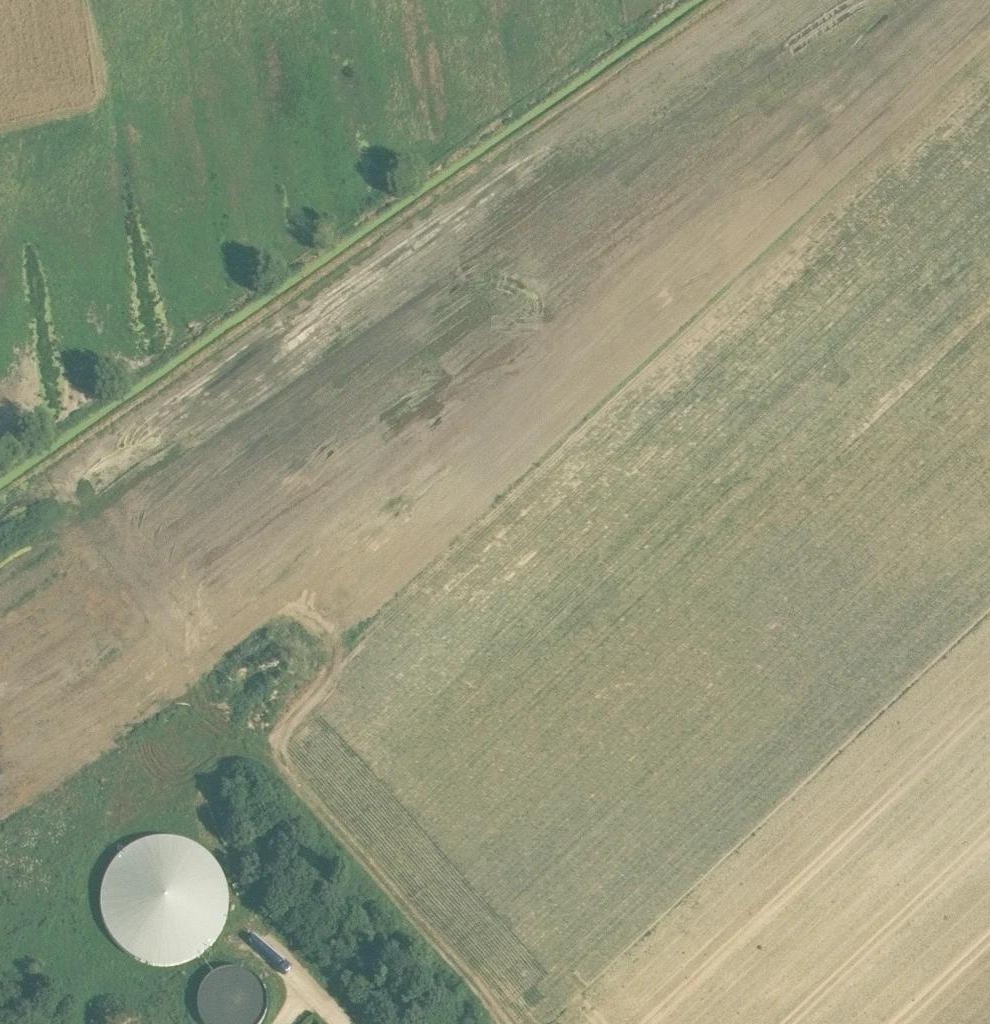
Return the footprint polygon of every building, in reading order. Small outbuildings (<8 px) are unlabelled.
[(270,976),(213,968),(205,1023),(263,1023),(270,976)]
